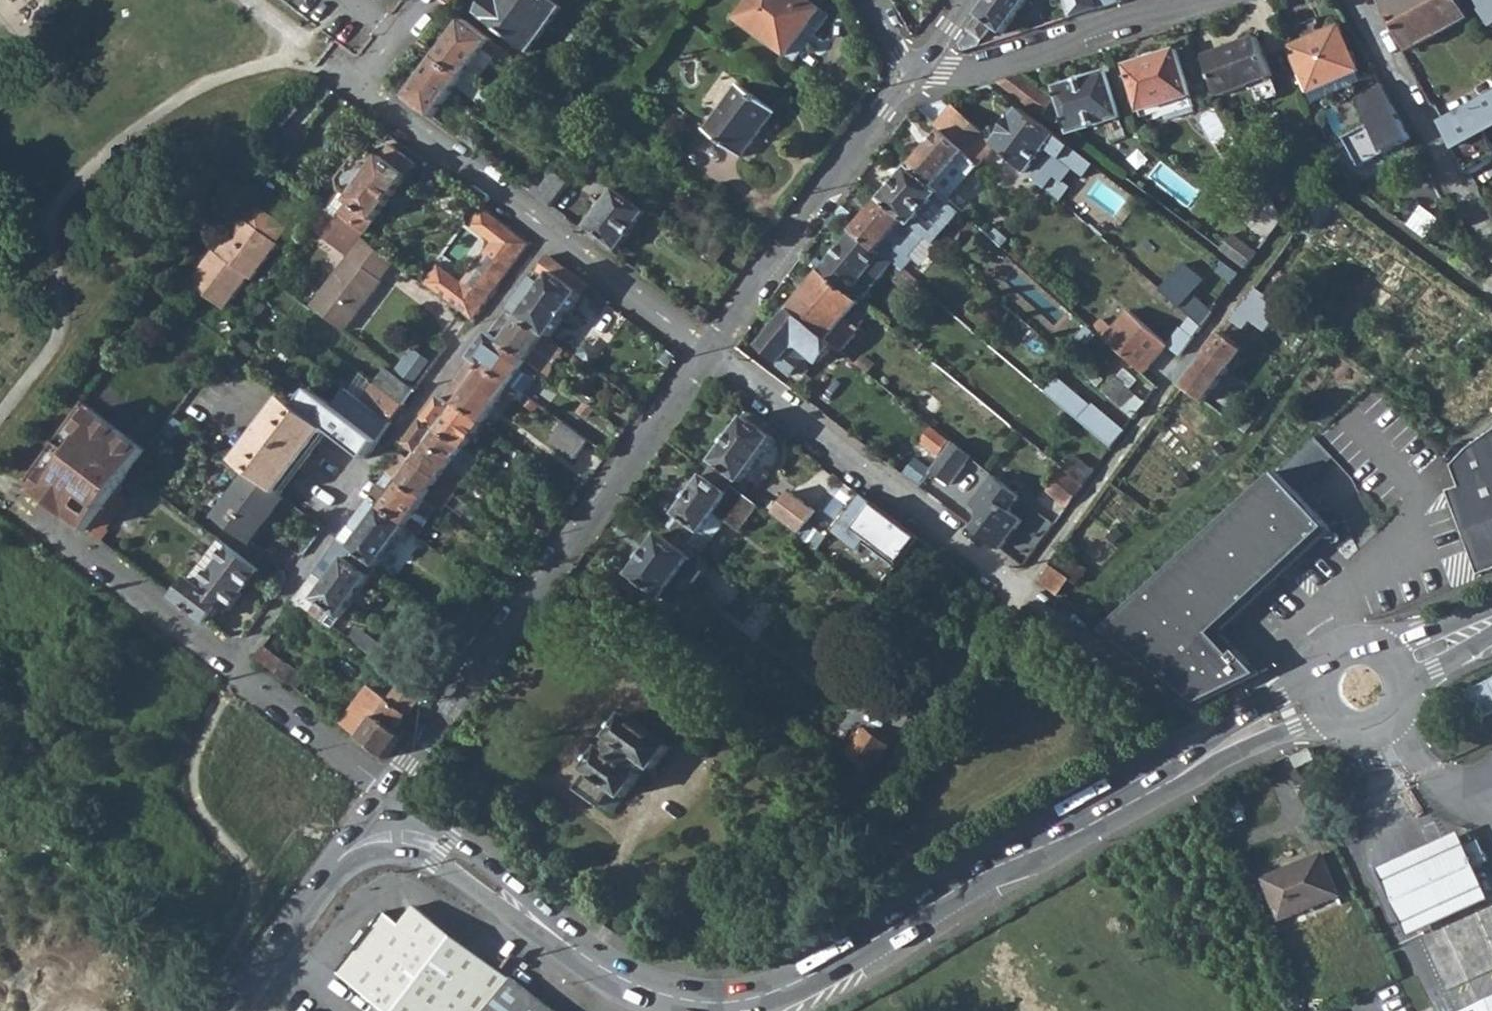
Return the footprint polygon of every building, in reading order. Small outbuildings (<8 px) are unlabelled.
[(479,14),(530,52),(561,9),(549,0),(489,0),(479,14)] [(810,0),(752,0),(738,19),(788,56),(822,9),(810,0)] [(968,29),(983,39),(992,27),(1002,34),(1027,0),(990,0),(968,29)] [(1073,17),(1126,0),(1070,0),(1073,17)] [(1459,0),(1387,0),(1384,1),(1411,49),(1469,18),(1459,0)] [(1482,8),(1479,10),(1490,25),(1491,24),(1491,0),(1477,0),(1482,8)] [(788,56),(797,62),(831,16),(822,9),(788,56)] [(438,59),(478,88),(499,59),(501,61),(507,53),(465,23),(438,59)] [(1357,68),(1336,23),(1286,46),(1306,91),(1357,68)] [(979,46),(983,39),(968,29),(957,43),(964,51),(979,46)] [(1272,77),(1257,37),(1207,57),(1221,96),(1272,77)] [(1190,95),(1175,50),(1125,66),(1139,110),(1190,95)] [(438,59),(409,98),(437,120),(461,89),(488,111),(493,106),(498,111),(502,105),(478,88),(438,59)] [(1121,117),(1108,71),(1057,87),(1071,131),(1121,117)] [(999,82),(1042,115),(1054,100),(1021,75),(999,82)] [(1359,96),(1357,103),(1369,124),(1344,138),(1360,168),(1411,140),(1381,84),(1359,96)] [(777,113),(741,86),(707,131),(744,158),(777,113)] [(1443,122),(1471,173),(1491,162),(1491,136),(1491,134),(1491,133),(1491,95),(1443,122)] [(942,132),(977,163),(978,164),(996,144),(994,142),(954,106),(936,126),(942,132)] [(1095,163),(1022,108),(994,142),(996,144),(1028,172),(1061,202),(1073,187),(1065,181),(1075,168),(1086,176),(1095,163)] [(469,127),(460,137),(477,151),(485,140),(469,127)] [(911,168),(959,210),(965,215),(972,207),(952,190),(977,163),(942,132),(911,168)] [(339,214),(348,220),(345,224),(356,232),(359,229),(366,234),(418,168),(393,146),(381,161),(371,153),(359,154),(341,178),(342,189),(353,197),(339,214)] [(578,169),(584,174),(589,169),(581,163),(578,169)] [(884,200),(916,229),(931,242),(959,210),(911,168),(884,200)] [(543,191),(535,185),(530,192),(550,207),(567,183),(556,174),(543,191)] [(617,188),(587,227),(618,252),(649,212),(617,188)] [(475,324),(533,243),(464,191),(445,215),(489,249),(461,284),(438,266),(424,284),(475,324)] [(1284,216),(1270,193),(1247,222),(1267,239),(1271,234),(1284,216)] [(857,232),(895,264),(896,263),(910,272),(917,261),(899,250),(916,229),(884,200),(857,232)] [(261,204),(258,208),(285,229),(288,225),(261,204)] [(249,220),(246,217),(219,252),(216,250),(191,283),(227,309),(252,276),(255,278),(281,243),(277,240),(285,229),(258,208),(249,220)] [(823,271),(862,303),(886,275),(907,292),(915,282),(895,264),(857,232),(823,271)] [(727,250),(707,233),(697,246),(718,262),(727,250)] [(1219,253),(1244,271),(1254,257),(1231,238),(1219,253)] [(381,279),(394,262),(366,240),(344,269),(375,292),(384,281),(381,279)] [(550,339),(589,287),(549,256),(510,309),(550,339)] [(1162,292),(1202,328),(1216,309),(1197,292),(1206,279),(1185,262),(1162,292)] [(344,269),(315,307),(346,331),(375,292),(344,269)] [(791,309),(830,341),(862,303),(823,271),(791,309)] [(1239,310),(1251,318),(1264,302),(1252,293),(1239,310)] [(694,316),(704,324),(711,314),(701,307),(694,316)] [(493,333),(543,370),(561,347),(550,339),(510,309),(493,333)] [(761,345),(782,363),(780,366),(793,377),(793,378),(811,355),(820,363),(835,345),(830,341),(791,309),(761,345)] [(1104,341),(1143,375),(1168,346),(1131,313),(1130,312),(1104,341)] [(1193,341),(1182,332),(1170,348),(1181,357),(1181,356),(1193,341)] [(474,358),(511,385),(525,395),(543,370),(493,333),(492,333),(474,358)] [(1205,403),(1244,350),(1222,333),(1183,386),(1182,387),(1205,403)] [(391,372),(410,386),(429,361),(410,347),(391,372)] [(484,422),(511,385),(474,358),(458,380),(470,390),(460,404),(484,422)] [(376,384),(405,406),(416,391),(410,386),(391,372),(388,369),(376,384)] [(1146,404),(1115,379),(1104,392),(1134,420),(1146,404)] [(363,402),(391,424),(405,406),(376,384),(363,402)] [(1057,402),(1113,449),(1125,433),(1093,406),(1091,408),(1068,388),(1057,402)] [(331,433),(349,446),(362,428),(350,419),(313,391),(299,409),(331,433)] [(236,463),(253,476),(283,497),(331,433),(299,409),(284,398),(236,463)] [(429,421),(467,449),(485,426),(483,423),(484,422),(460,404),(457,408),(445,399),(429,421)] [(362,428),(378,441),(391,424),(363,402),(350,419),(362,428)] [(556,433),(564,422),(547,410),(539,422),(556,433)] [(775,440),(776,440),(781,432),(757,414),(752,422),(775,440)] [(752,422),(748,419),(715,463),(743,484),(775,440),(752,422)] [(456,462),(467,449),(429,421),(428,421),(411,445),(423,454),(431,444),(456,462)] [(556,433),(552,438),(576,457),(590,441),(564,422),(556,433)] [(349,446),(366,460),(378,441),(362,428),(349,446)] [(941,459),(953,443),(935,428),(922,444),(941,459)] [(1283,466),(1300,486),(1335,456),(1318,436),(1283,466)] [(960,449),(953,443),(941,459),(932,470),(952,486),(972,459),(960,449)] [(415,464),(440,482),(452,490),(465,473),(467,470),(457,462),(456,462),(431,444),(423,454),(415,464)] [(1471,452),(1454,468),(1462,488),(1450,493),(1471,551),(1491,544),(1491,444),(1471,452)] [(1065,471),(1084,487),(1095,473),(1076,458),(1065,471)] [(390,474),(427,501),(440,482),(415,464),(408,475),(396,466),(390,474)] [(711,468),(710,468),(704,477),(707,479),(714,470),(711,468)] [(707,479),(704,477),(676,515),(680,518),(672,529),(690,543),(704,553),(728,521),(743,532),(761,507),(714,470),(707,479)] [(1065,471),(1049,492),(1069,508),(1078,496),(1084,487),(1065,471)] [(1277,471),(1104,630),(1200,703),(1260,674),(1222,633),(1332,532),(1277,471)] [(427,501),(390,474),(371,499),(408,527),(421,536),(440,511),(427,501)] [(253,476),(219,519),(252,544),(286,500),(283,497),(253,476)] [(1020,498),(993,476),(971,504),(979,511),(980,521),(973,530),(1001,550),(1022,523),(1009,512),(1020,498)] [(101,543),(133,499),(122,490),(89,534),(101,543)] [(818,551),(875,595),(918,537),(860,493),(827,538),(818,551)] [(817,512),(792,494),(776,514),(800,533),(808,523),(817,512)] [(351,527),(363,536),(354,549),(356,550),(379,567),(408,527),(371,499),(351,527)] [(680,518),(676,515),(668,526),(672,529),(680,518)] [(798,536),(818,551),(827,538),(808,523),(800,533),(798,536)] [(351,527),(341,540),(354,549),(363,536),(351,527)] [(632,575),(637,579),(631,587),(637,592),(644,583),(664,599),(667,596),(679,606),(703,573),(691,562),(693,560),(661,536),(632,575)] [(208,624),(221,606),(230,612),(260,572),(220,542),(177,600),(208,624)] [(1491,573),(1491,544),(1471,551),(1481,577),(1491,573)] [(334,628),(379,567),(356,550),(349,559),(348,558),(327,585),(315,577),(297,601),(334,628)] [(1087,569),(1062,550),(1039,580),(1058,594),(1070,579),(1076,584),(1087,569)] [(625,582),(609,603),(622,612),(637,592),(631,587),(625,582)] [(342,633),(405,680),(414,668),(351,621),(342,633)] [(264,647),(255,659),(275,675),(284,664),(284,663),(264,647)] [(284,664),(275,675),(298,692),(306,681),(284,664)] [(339,724),(385,758),(405,731),(399,727),(424,694),(405,680),(389,701),(368,686),(339,724)] [(589,768),(591,771),(578,788),(602,806),(615,789),(627,798),(643,775),(640,773),(649,762),(657,769),(673,746),(630,713),(589,768)] [(872,768),(887,748),(890,743),(870,728),(851,753),(872,768)] [(627,798),(615,789),(602,806),(614,815),(627,798)] [(1380,865),(1411,934),(1491,898),(1491,888),(1464,827),(1380,865)] [(1335,891),(1319,850),(1262,874),(1277,914),(1335,891)] [(578,890),(557,874),(552,880),(573,896),(578,890)] [(338,969),(380,1002),(373,1010),(482,1010),(509,976),(416,904),(401,922),(383,909),(338,969)] [(509,976),(482,1010),(554,1010),(509,976)] [(1460,1010),(1491,1010),(1491,995),(1460,1010)]
